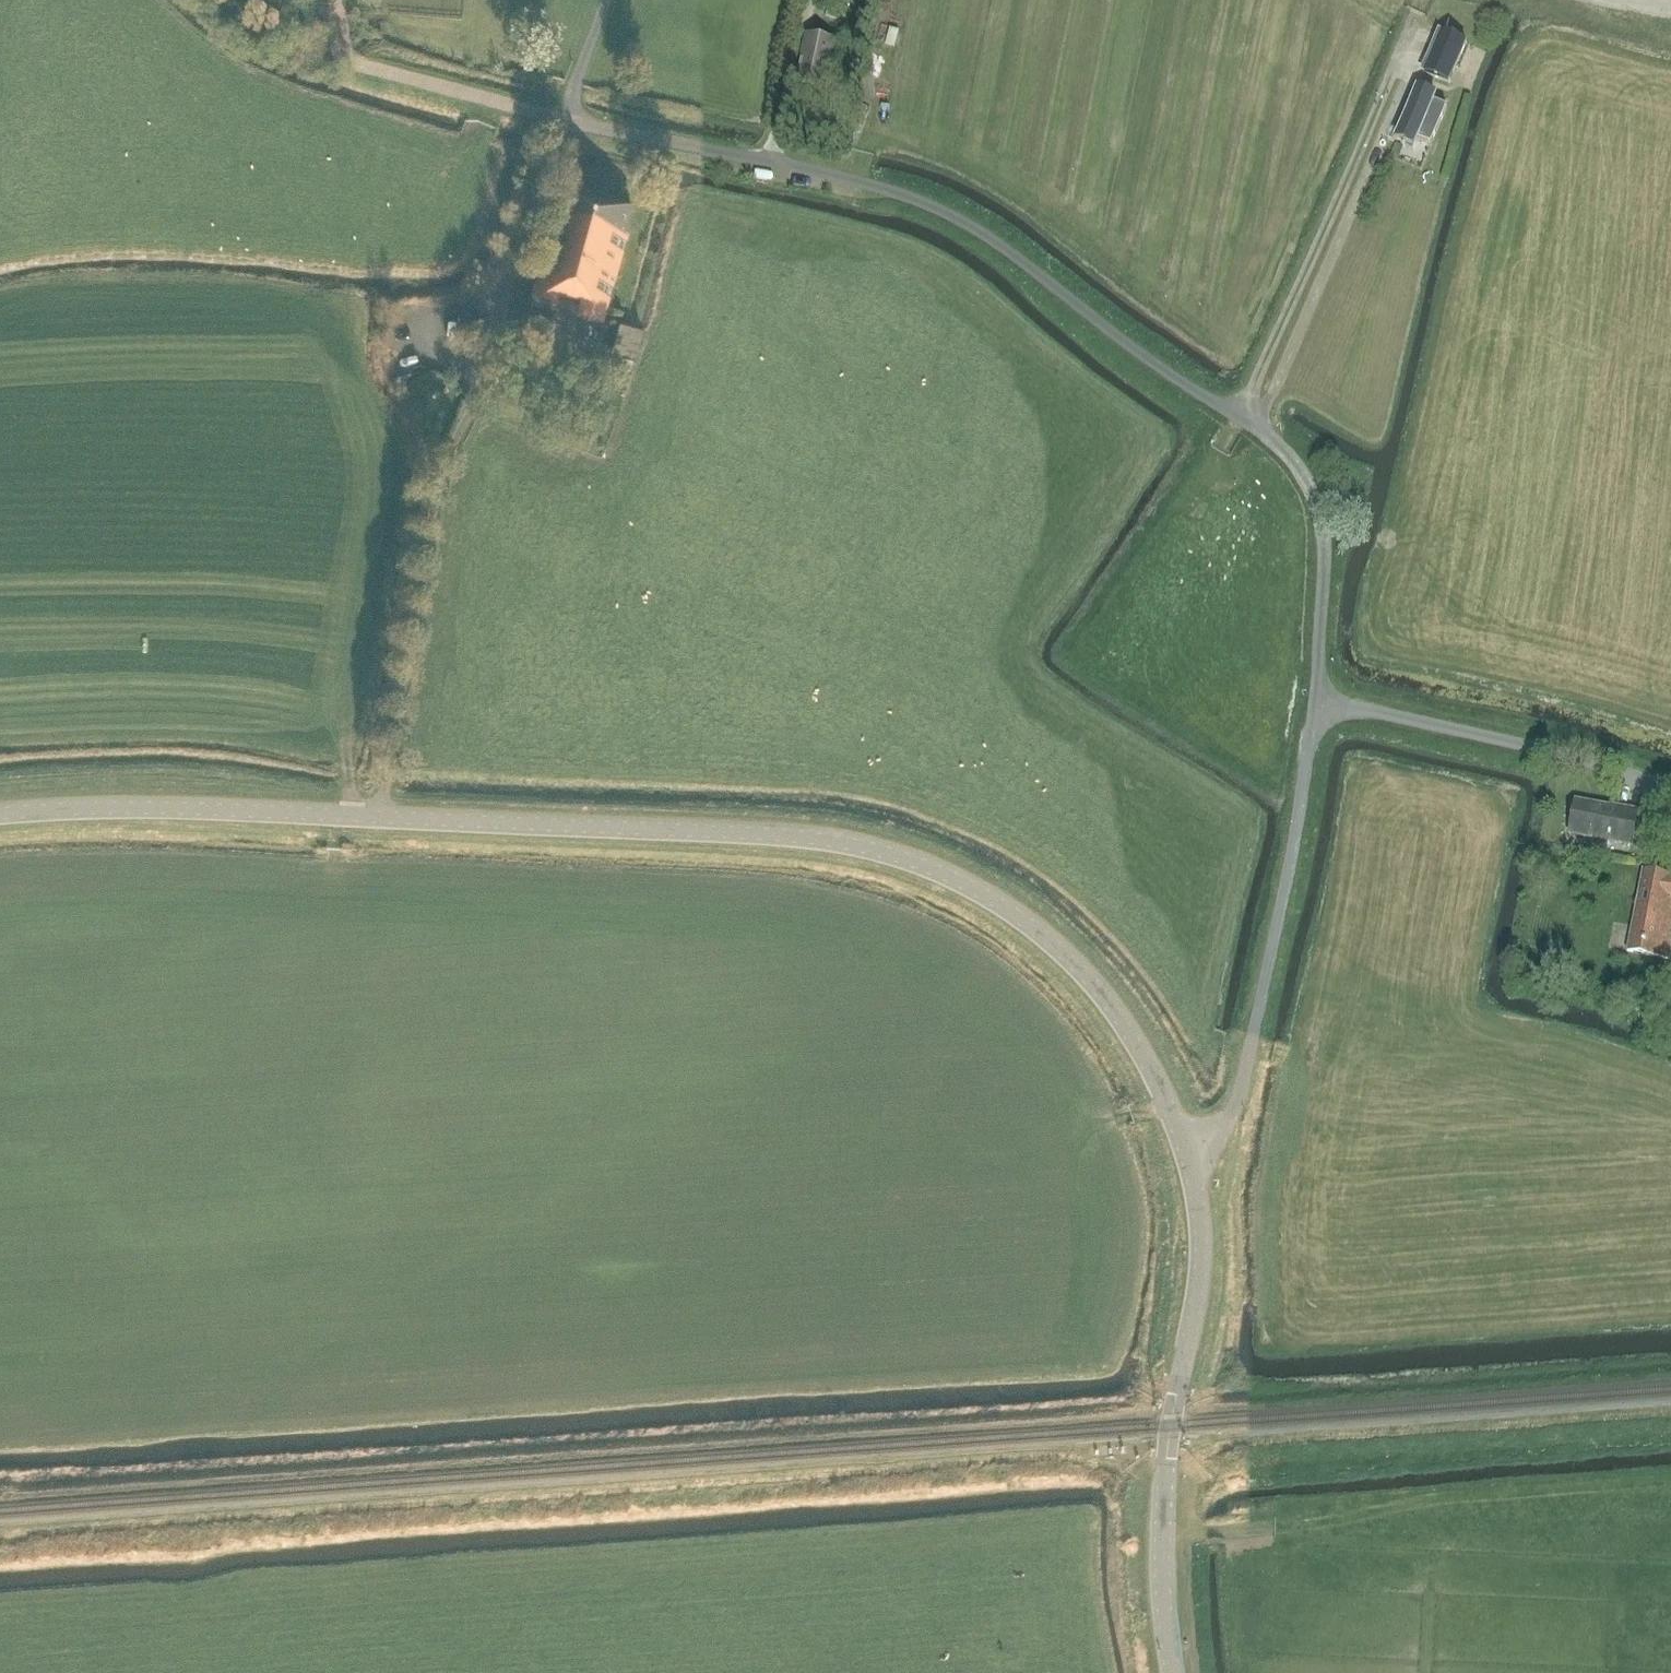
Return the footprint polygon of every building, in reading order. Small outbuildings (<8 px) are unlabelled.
[(1424,72),(1448,82),(1466,42),(1441,31),(1424,72)] [(827,88),(836,43),(806,36),(797,82),(827,88)] [(1430,145),(1446,107),(1432,101),(1435,96),(1417,88),(1396,137),(1414,145),(1417,139),(1430,145)] [(577,317),(602,324),(627,237),(624,236),(632,209),(567,190),(555,233),(551,232),(532,299),(550,305),(550,309),(556,311),(557,307),(578,313),(577,317)] [(1575,801),(1569,833),(1630,844),(1636,811),(1618,807),(1617,809),(1575,801)] [(1643,869),(1627,951),(1668,959),(1670,945),(1670,875),(1643,869)]
